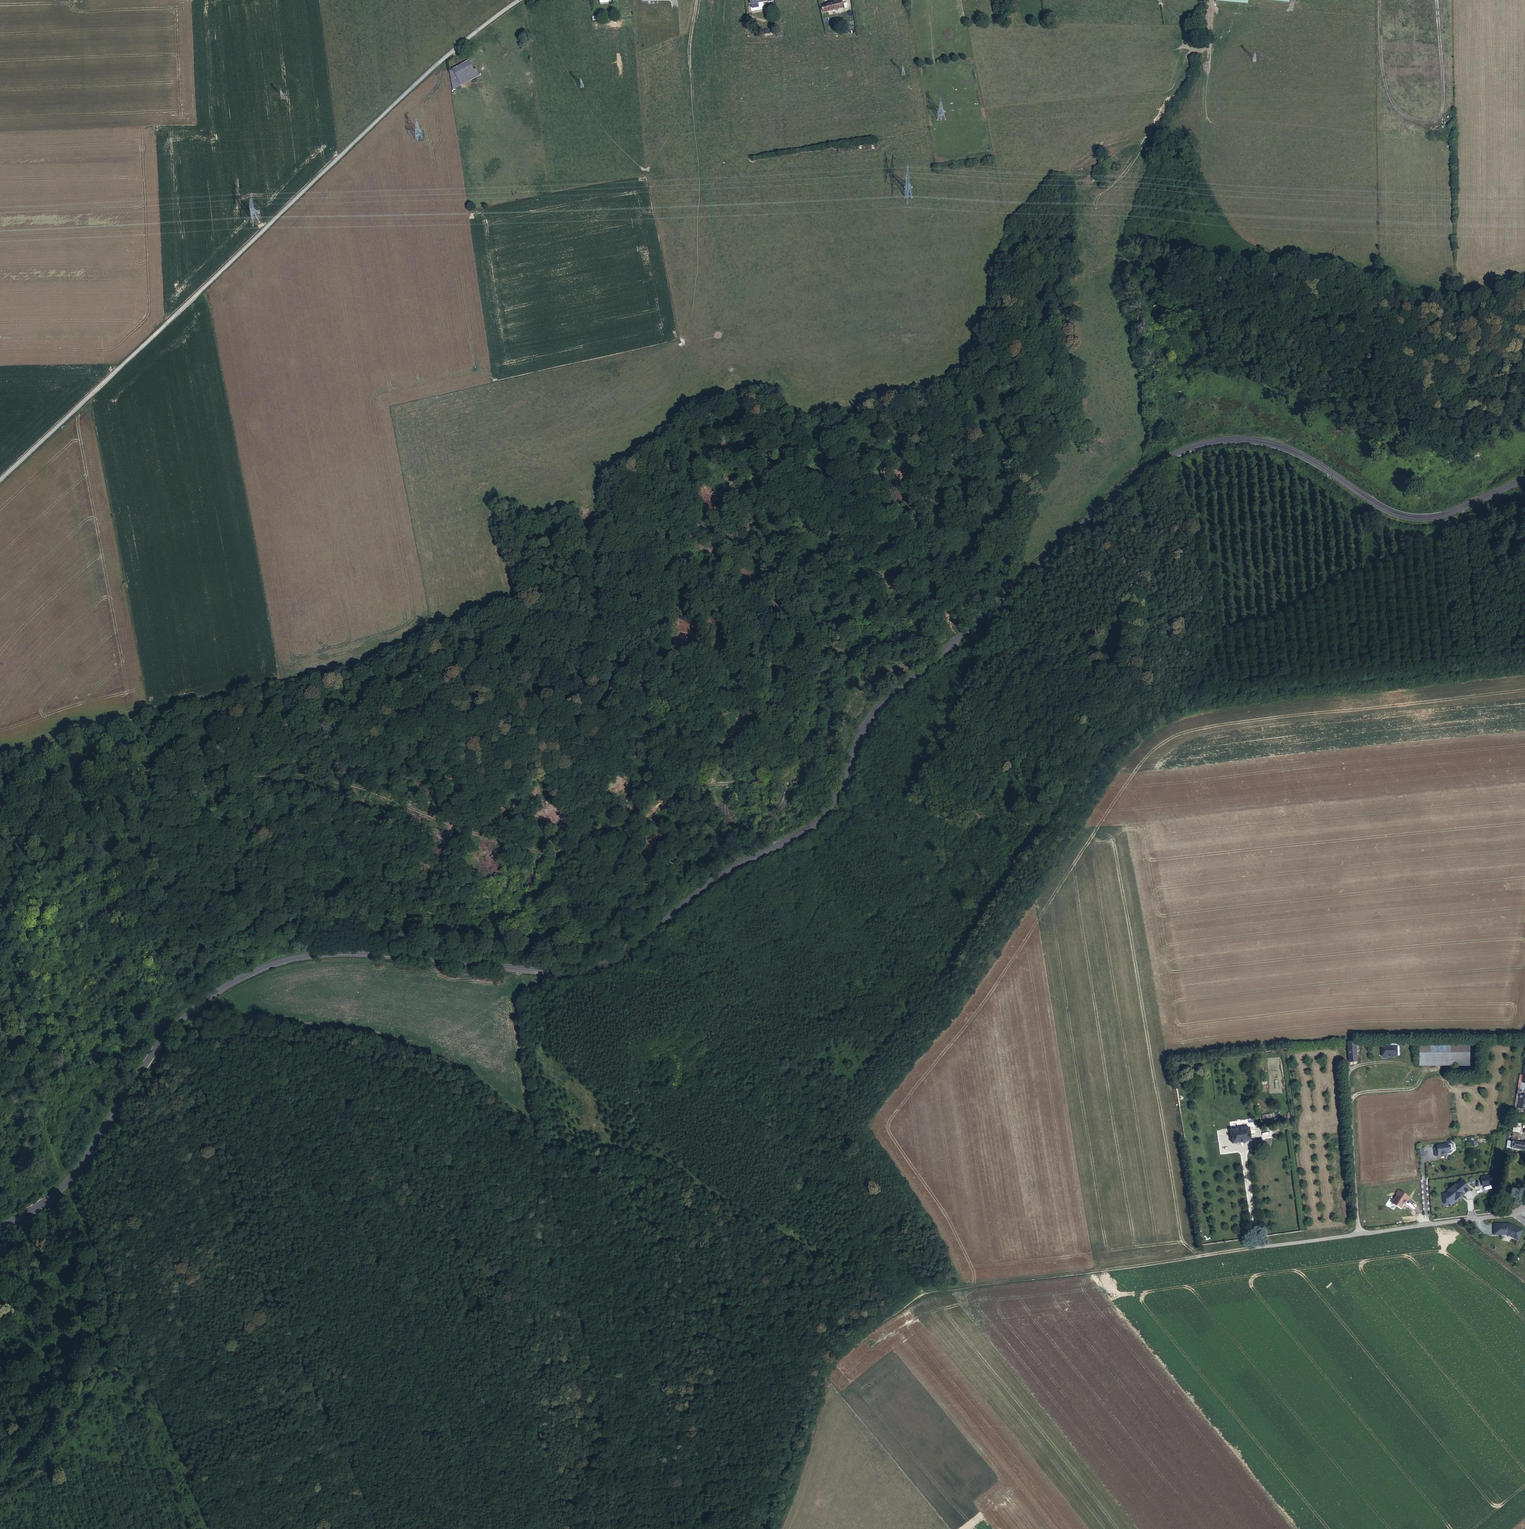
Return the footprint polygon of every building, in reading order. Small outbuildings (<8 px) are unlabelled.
[(840,14),(839,6),(819,9),(820,16),(840,14)] [(474,70),(470,61),(450,72),(452,86),(459,83),(461,86),(481,76),(477,69),(474,70)] [(1356,1057),(1355,1041),(1348,1041),(1349,1061),(1356,1061),(1356,1057)] [(1432,1060),(1432,1045),(1420,1045),(1420,1064),(1432,1064),(1432,1060)] [(1469,1045),(1432,1045),(1432,1060),(1470,1061),(1469,1045)] [(1397,1055),(1397,1046),(1383,1046),(1383,1055),(1397,1055)] [(1251,1139),(1249,1126),(1230,1128),(1232,1142),(1251,1139)] [(1514,1141),(1519,1142),(1521,1130),(1514,1129),(1512,1140),(1514,1141)] [(1519,1142),(1514,1141),(1513,1148),(1524,1150),(1524,1143),(1519,1142)] [(1449,1150),(1451,1150),(1451,1144),(1437,1146),(1437,1148),(1438,1153),(1438,1154),(1440,1154),(1444,1154),(1446,1153),(1449,1152),(1449,1150)] [(1489,1175),(1481,1176),(1482,1185),(1491,1183),(1489,1175)] [(1444,1204),(1449,1203),(1454,1199),(1455,1200),(1460,1196),(1458,1194),(1461,1192),(1463,1194),(1470,1189),(1462,1179),(1456,1184),(1455,1183),(1447,1190),(1448,1191),(1445,1193),(1442,1194),(1444,1204)] [(1400,1207),(1405,1200),(1406,1201),(1409,1197),(1398,1190),(1395,1193),(1397,1194),(1391,1202),(1395,1205),(1396,1205),(1400,1207)] [(1494,1235),(1507,1235),(1519,1240),(1523,1230),(1510,1224),(1494,1224),(1494,1235)]
